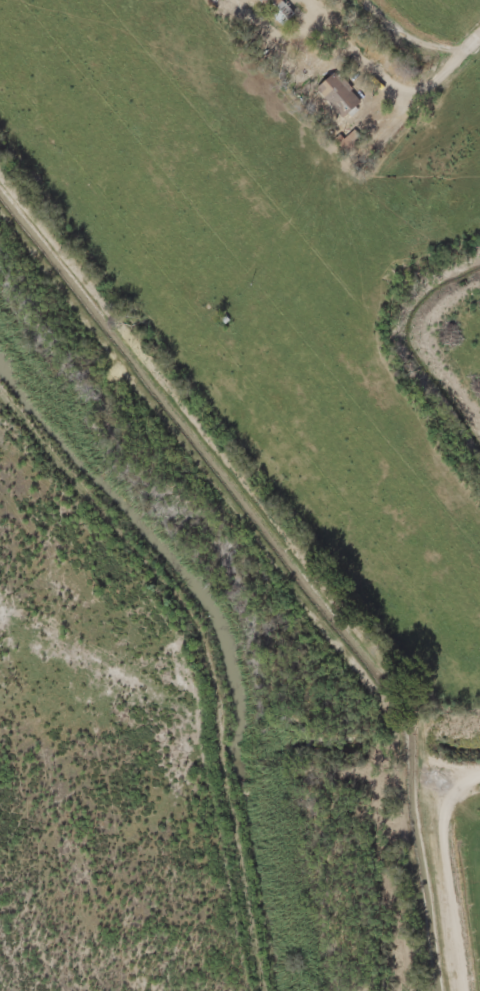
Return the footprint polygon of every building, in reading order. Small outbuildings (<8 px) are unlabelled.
[(276,25),(288,13),(275,0),(251,0),(276,25)] [(314,86),(333,121),(356,109),(337,74),(314,86)]
